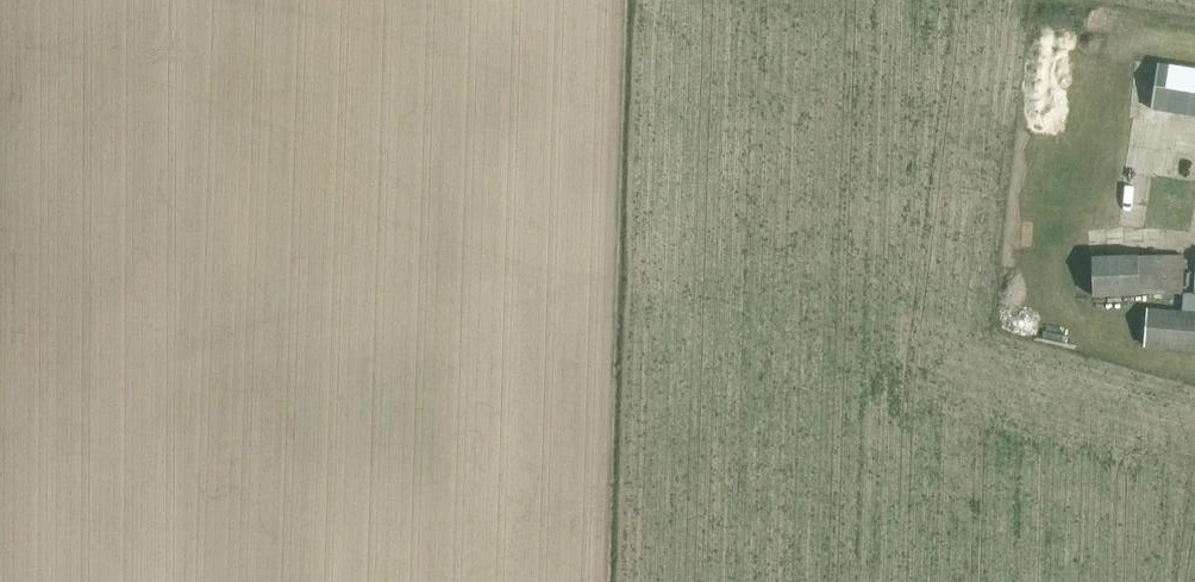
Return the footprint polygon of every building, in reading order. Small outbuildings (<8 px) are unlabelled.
[(1160,64),(1153,110),(1194,116),(1194,69),(1160,64)] [(1164,253),(1093,256),(1092,271),(1093,297),(1183,293),(1182,255),(1164,255),(1164,253)] [(1183,348),(1194,349),(1194,293),(1184,292),(1182,311),(1149,309),(1146,345),(1183,348)]
